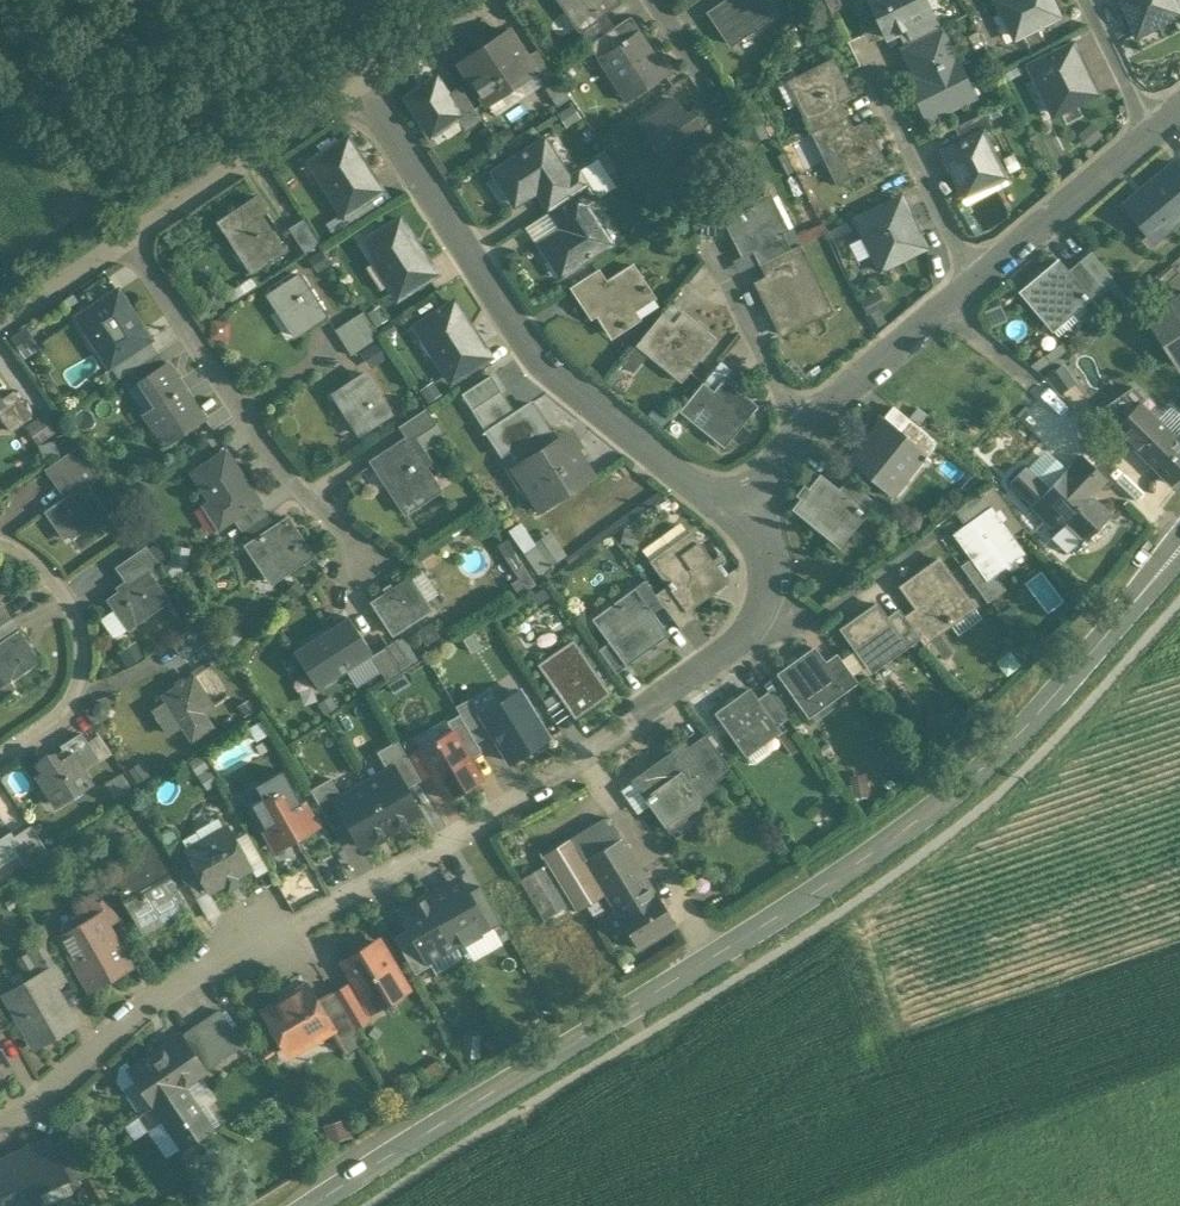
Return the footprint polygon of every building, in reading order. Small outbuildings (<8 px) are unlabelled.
[(578,29),(603,11),(617,2),(616,0),(559,0),(578,29)] [(706,14),(728,46),(770,17),(759,0),(727,0),(706,14)] [(830,12),(841,6),(838,0),(824,0),(830,12)] [(885,36),(903,28),(926,17),(925,15),(918,0),(868,0),(885,36)] [(1018,36),(1059,16),(1051,0),(1000,0),(1018,36)] [(1135,36),(1173,17),(1165,0),(1117,0),(1135,36)] [(603,11),(578,29),(588,44),(614,27),(603,11)] [(926,17),(903,28),(909,41),(931,31),(932,32),(940,28),(931,12),(925,15),(926,17)] [(614,27),(588,44),(598,59),(637,33),(627,18),(614,27)] [(507,30),(459,61),(487,103),(535,71),(526,58),(507,30)] [(909,41),(902,45),(917,75),(946,61),(932,32),(931,31),(909,41)] [(637,33),(598,59),(599,61),(599,62),(624,100),(665,73),(638,33),(637,33)] [(1065,44),(1030,61),(1037,74),(1071,57),(1065,44)] [(526,58),(535,71),(539,78),(551,70),(538,50),(526,58)] [(1071,57),(1037,74),(1056,113),(1097,93),(1078,54),(1071,57)] [(832,58),(790,78),(807,113),(809,115),(839,100),(850,94),(832,58)] [(917,75),(907,80),(926,120),(965,100),(946,61),(917,75)] [(569,97),(551,70),(539,78),(538,78),(557,106),(569,97)] [(436,77),(405,98),(428,132),(457,113),(459,112),(448,96),(436,77)] [(479,116),(460,88),(448,96),(459,112),(457,113),(465,125),(479,116)] [(676,100),(644,121),(654,136),(651,139),(663,157),(663,156),(667,162),(707,136),(695,119),(698,117),(693,110),(686,115),(676,100)] [(809,115),(807,113),(800,116),(808,133),(815,129),(846,114),(839,100),(809,115)] [(983,112),(953,126),(960,140),(981,130),(982,131),(991,127),(983,112)] [(846,114),(815,129),(822,142),(852,127),(846,114)] [(852,127),(822,142),(841,181),(882,161),(863,122),(852,127)] [(960,140),(941,150),(960,188),(1000,168),(982,131),(981,130),(960,140)] [(352,135),(317,159),(354,211),(388,186),(352,135)] [(544,137),(495,169),(517,202),(538,189),(543,196),(579,172),(578,171),(569,176),(544,137)] [(598,158),(578,171),(579,172),(587,185),(607,171),(598,158)] [(1179,223),(1179,169),(1174,161),(1115,210),(1147,250),(1179,223)] [(616,185),(607,171),(587,185),(595,196),(596,198),(616,185)] [(579,172),(543,196),(551,208),(587,185),(579,172)] [(587,185),(551,208),(559,220),(595,196),(587,185)] [(595,196),(559,220),(563,227),(542,240),(564,274),(612,242),(587,204),(596,198),(595,196)] [(763,196),(722,216),(741,254),(753,249),(782,234),(763,196)] [(888,199),(857,214),(865,228),(895,213),(888,199)] [(255,201),(222,226),(260,277),(291,252),(255,201)] [(559,220),(551,208),(518,229),(530,248),(542,240),(563,227),(559,220)] [(895,213),(865,228),(884,267),(925,246),(905,208),(895,213)] [(411,215),(370,238),(398,288),(424,274),(418,264),(434,256),(411,215)] [(302,248),(317,241),(304,216),(290,224),(302,248)] [(782,234),(753,249),(760,262),(789,248),(782,234)] [(789,248),(760,262),(766,276),(796,261),(790,247),(789,248)] [(1111,277),(1089,251),(1078,260),(1100,286),(1111,277)] [(1056,260),(1020,291),(1048,324),(1066,309),(1069,312),(1087,297),(1065,271),(1056,260)] [(1100,286),(1078,260),(1065,271),(1087,297),(1100,286)] [(766,276),(755,282),(780,333),(822,312),(796,261),(766,276)] [(605,282),(580,299),(591,316),(598,311),(613,334),(638,318),(629,305),(650,292),(632,264),(605,282)] [(598,270),(572,287),(580,299),(605,282),(598,270)] [(331,318),(301,273),(269,297),(300,342),(331,318)] [(120,286),(92,306),(129,358),(157,337),(120,286)] [(460,293),(420,319),(454,372),(495,347),(460,293)] [(1151,318),(1179,362),(1179,299),(1151,318)] [(713,338),(670,303),(637,343),(679,378),(678,380),(679,380),(713,338)] [(364,308),(334,326),(350,352),(380,334),(364,308)] [(204,417),(167,362),(160,367),(141,379),(158,403),(143,413),(164,444),(204,417)] [(364,372),(333,392),(345,410),(349,408),(363,431),(390,413),(364,372)] [(754,404),(723,379),(713,392),(694,414),(726,440),(754,404)] [(701,383),(680,409),(691,418),(694,414),(713,392),(701,383)] [(505,384),(482,399),(549,501),(597,470),(582,445),(572,452),(539,401),(523,412),(505,384)] [(1132,386),(1106,404),(1122,421),(1139,403),(1144,398),(1132,386)] [(0,397),(0,413),(10,427),(31,413),(15,391),(2,400),(0,397)] [(1139,403),(1122,421),(1115,428),(1142,455),(1169,482),(1179,471),(1179,443),(1177,440),(1160,424),(1139,403)] [(1160,424),(1177,440),(1179,438),(1179,433),(1177,430),(1179,427),(1179,407),(1178,405),(1160,424)] [(47,410),(27,419),(35,439),(56,430),(47,410)] [(936,441),(906,417),(896,430),(918,448),(917,449),(924,455),(936,441)] [(896,430),(881,418),(848,458),(885,488),(917,449),(918,448),(896,430)] [(406,437),(371,460),(405,512),(423,500),(440,489),(424,465),(430,461),(422,449),(420,450),(421,451),(417,454),(406,437)] [(259,500),(225,449),(191,471),(210,499),(218,494),(234,517),(259,500)] [(1103,479),(1080,457),(1066,471),(1065,469),(1036,498),(1029,506),(1073,550),(1080,543),(1081,545),(1084,542),(1082,540),(1107,514),(1087,495),(1103,479)] [(819,475),(793,508),(831,539),(855,510),(861,514),(862,512),(857,508),(858,507),(838,490),(819,475)] [(116,507),(92,476),(59,502),(83,532),(68,544),(83,563),(105,545),(91,527),(116,507)] [(874,501),(847,479),(838,490),(858,507),(857,508),(862,512),(865,514),(874,501)] [(978,492),(955,510),(966,525),(990,507),(978,492)] [(1021,552),(990,507),(966,525),(960,529),(959,528),(953,533),(970,557),(985,578),(992,573),(1021,552)] [(287,516),(248,542),(273,580),(291,568),(312,554),(300,535),(287,516)] [(549,535),(529,547),(547,575),(567,562),(549,535)] [(725,580),(696,541),(682,551),(680,548),(655,566),(667,583),(686,609),(687,607),(725,580)] [(519,554),(507,561),(520,582),(512,587),(518,597),(538,584),(519,554)] [(992,573),(985,578),(970,557),(960,564),(985,600),(1003,588),(992,573)] [(937,558),(899,585),(915,607),(931,629),(933,627),(946,618),(947,620),(951,618),(949,615),(969,601),(937,558)] [(432,563),(382,593),(405,630),(454,600),(432,563)] [(147,570),(102,600),(122,630),(167,599),(147,570)] [(654,593),(644,579),(630,588),(636,596),(637,595),(650,612),(661,604),(661,605),(662,604),(654,593)] [(686,609),(667,583),(654,593),(662,604),(676,624),(691,613),(687,607),(686,609)] [(636,596),(599,623),(610,639),(626,660),(627,659),(664,632),(650,612),(637,595),(636,596)] [(12,603),(0,610),(0,675),(40,653),(12,603)] [(875,603),(840,628),(853,645),(866,665),(900,641),(901,640),(886,618),(875,603)] [(931,629),(915,607),(903,616),(918,637),(923,644),(937,633),(933,627),(931,629)] [(903,616),(898,609),(886,618),(901,640),(900,641),(904,647),(918,637),(903,616)] [(352,611),(300,644),(321,679),(373,646),(352,611)] [(198,617),(168,638),(181,658),(212,637),(198,617)] [(572,638),(536,662),(574,717),(611,692),(573,638),(573,637),(573,638),(572,638)] [(626,660),(610,639),(598,647),(615,671),(628,661),(627,659),(626,660)] [(853,645),(838,656),(852,675),(866,665),(853,645)] [(812,647),(778,672),(804,710),(838,685),(839,685),(824,663),(812,647)] [(838,656),(837,654),(824,663),(839,685),(838,685),(842,691),(856,681),(852,675),(838,656)] [(185,684),(149,709),(168,736),(181,727),(190,740),(213,725),(185,684)] [(755,698),(748,688),(716,712),(742,749),(775,725),(755,698)] [(521,689),(480,712),(507,760),(548,737),(521,689)] [(786,717),(767,690),(755,698),(775,725),(786,717)] [(453,730),(419,749),(447,798),(480,779),(453,730)] [(730,767),(705,732),(703,733),(706,737),(688,750),(710,781),(730,767)] [(94,776),(70,738),(36,760),(60,798),(94,776)] [(418,776),(397,738),(376,750),(387,769),(393,766),(404,784),(418,776)] [(684,747),(660,764),(658,761),(633,779),(664,822),(698,799),(694,793),(710,781),(688,750),(683,743),(682,744),(684,747)] [(404,784),(393,766),(387,769),(364,782),(390,829),(419,812),(404,784)] [(330,776),(309,788),(331,826),(345,817),(335,799),(341,795),(330,776)] [(341,795),(335,799),(345,817),(362,846),(390,829),(364,782),(341,795)] [(291,785),(272,796),(269,792),(251,802),(276,845),(313,823),(291,785)] [(0,806),(0,841),(15,832),(0,806)] [(573,839),(573,840),(584,858),(621,836),(610,817),(573,839)] [(24,863),(48,847),(31,822),(7,838),(24,863)] [(227,826),(183,852),(207,895),(252,870),(227,826)] [(584,858),(573,840),(573,839),(571,835),(541,853),(575,909),(604,892),(584,858)] [(654,891),(621,836),(584,858),(604,892),(617,913),(654,891)] [(153,858),(109,882),(136,931),(180,906),(153,858)] [(570,902),(546,862),(518,878),(542,919),(570,902)] [(654,891),(617,913),(637,947),(675,924),(654,891)] [(607,965),(570,902),(542,919),(579,982),(607,965)] [(131,967),(98,908),(53,933),(86,992),(131,967)] [(436,911),(411,926),(434,965),(460,950),(436,911)] [(378,941),(344,961),(369,1003),(402,983),(378,941)] [(40,972),(9,991),(36,1037),(67,1019),(40,972)] [(305,984),(262,1010),(287,1050),(330,1024),(305,984)] [(219,1008),(180,1033),(205,1070),(243,1042),(219,1008)] [(205,1070),(180,1033),(131,1068),(154,1102),(184,1083),(205,1070)] [(10,1072),(0,1057),(0,1078),(10,1072)] [(154,1102),(131,1068),(118,1077),(141,1110),(154,1102)] [(212,1125),(184,1083),(154,1102),(141,1110),(151,1125),(161,1118),(181,1147),(212,1125)] [(16,1153),(19,1158),(0,1167),(0,1205),(18,1205),(39,1196),(36,1190),(66,1175),(48,1137),(16,1153)]
